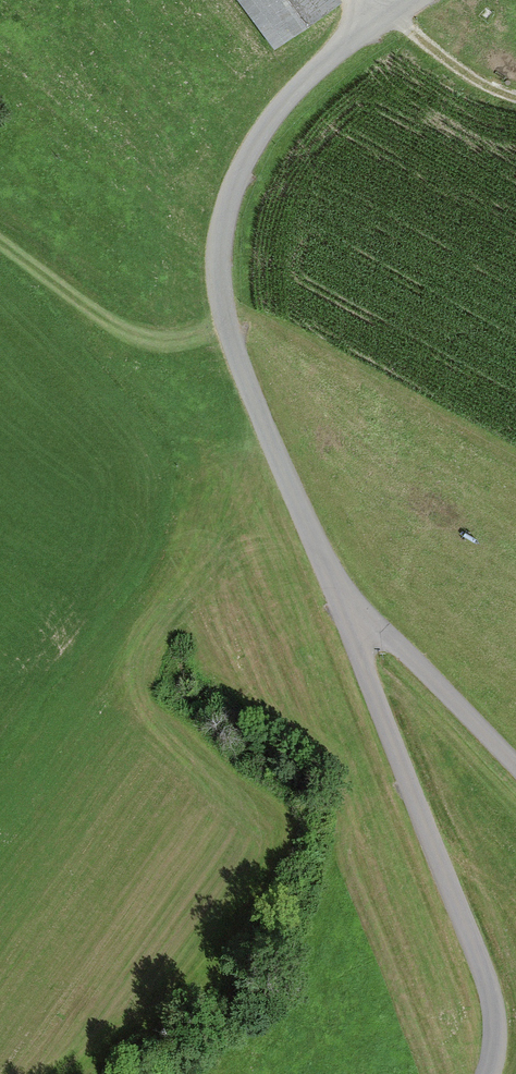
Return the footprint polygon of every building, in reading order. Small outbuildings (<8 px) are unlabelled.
[(278,46),(341,1),(340,0),(245,0),(278,46)]
